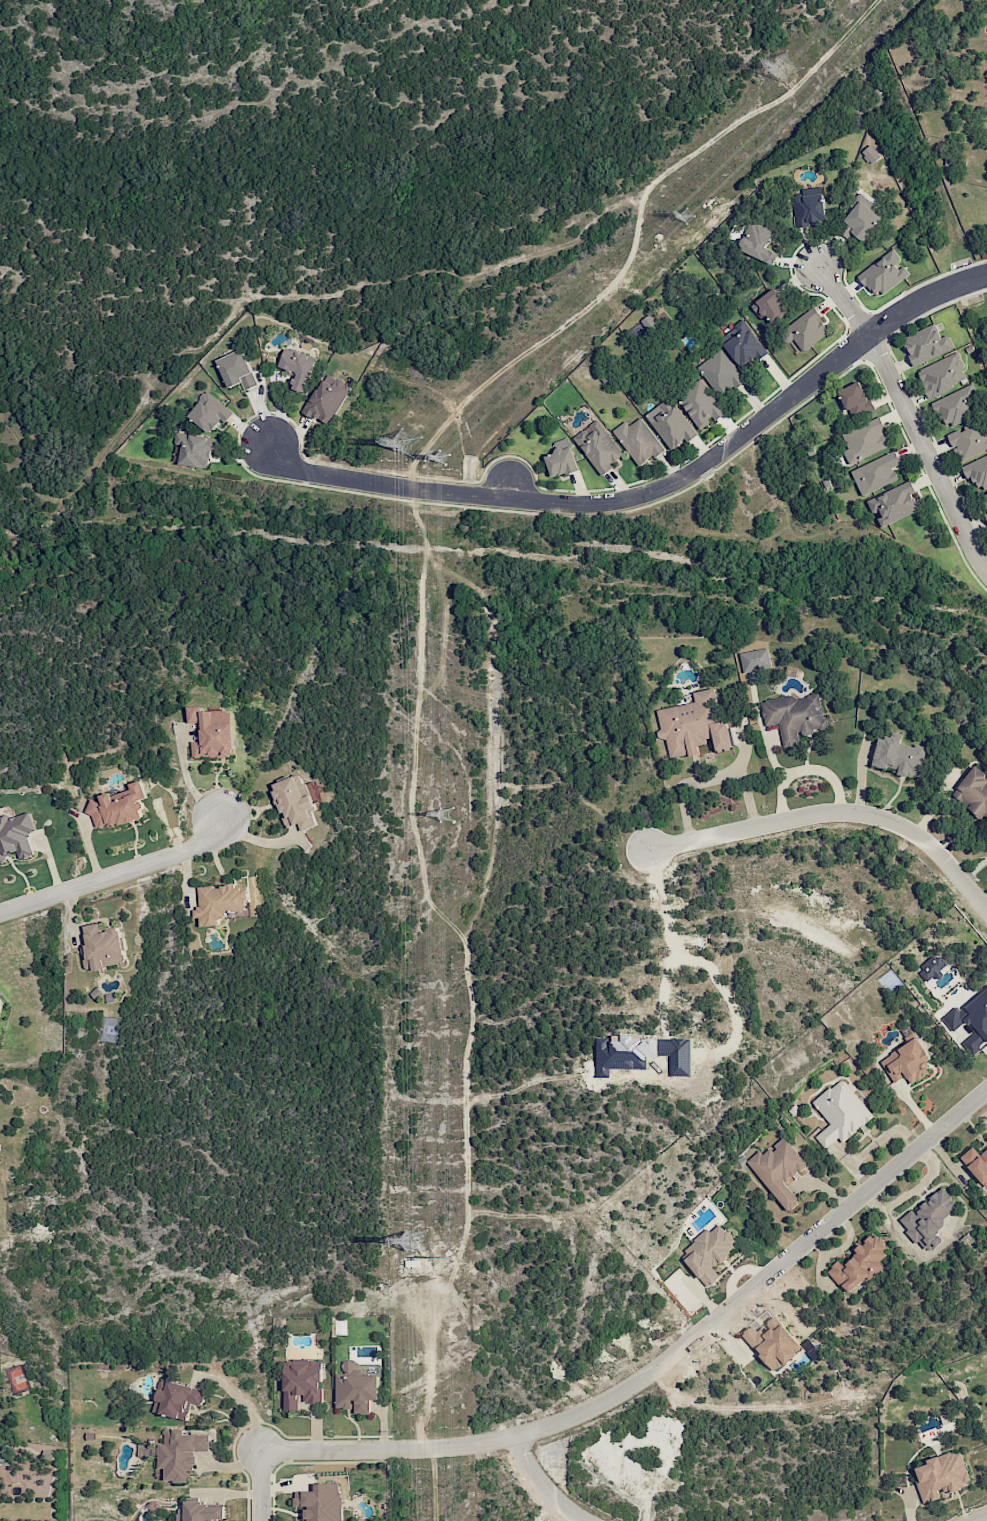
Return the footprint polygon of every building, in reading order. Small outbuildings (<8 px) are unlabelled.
[(861,152),(871,164),(880,156),(871,144),(861,152)] [(793,196),(796,226),(825,223),(822,193),(793,196)] [(882,216),(858,200),(844,221),(854,228),(851,233),(865,242),(882,216)] [(778,253),(766,248),(775,228),(752,218),(739,249),(774,264),(778,253)] [(909,275),(900,261),(901,260),(894,249),(859,272),(875,297),(909,275)] [(790,311),(773,288),(752,304),(763,319),(767,315),(773,324),(790,311)] [(794,339),(803,352),(830,333),(819,318),(822,317),(815,307),(780,332),(788,343),(794,339)] [(657,327),(649,315),(639,321),(647,333),(657,327)] [(767,351),(743,319),(719,338),(743,369),(767,351)] [(902,338),(915,366),(954,348),(948,334),(941,338),(934,323),(902,338)] [(697,367),(722,398),(745,380),(720,348),(697,367)] [(258,384),(242,349),(217,360),(229,388),(242,382),(246,390),(258,384)] [(307,393),(316,357),(284,349),(279,368),(296,372),(292,389),(307,393)] [(917,369),(928,397),(968,381),(957,353),(917,369)] [(350,386),(325,372),(303,412),(329,426),(350,386)] [(713,418),(715,420),(725,412),(700,379),(676,398),(700,429),(713,418)] [(838,391),(848,412),(870,402),(860,381),(838,391)] [(969,402),(978,397),(972,384),(932,402),(942,424),(950,421),(952,426),(975,416),(969,402)] [(188,414),(210,433),(222,419),(225,422),(233,413),(208,391),(188,414)] [(697,435),(669,397),(645,415),(670,450),(687,438),(688,441),(697,435)] [(664,448),(640,417),(629,426),(625,421),(612,431),(640,467),(664,448)] [(890,447),(879,417),(838,433),(849,462),(890,447)] [(613,467),(611,464),(624,454),(597,419),(572,438),(602,476),(613,467)] [(960,462),(986,448),(986,432),(982,422),(948,439),(960,462)] [(207,469),(211,451),(216,453),(219,440),(177,430),(173,444),(183,446),(179,463),(207,469)] [(552,478),(578,469),(571,446),(544,454),(552,478)] [(899,479),(893,467),(901,463),(895,451),(851,470),(862,495),(899,479)] [(974,491),(986,486),(986,455),(964,464),(974,491)] [(866,499),(872,514),(876,513),(881,526),(919,511),(912,493),(915,492),(911,481),(866,499)] [(743,673),(771,667),(768,648),(739,653),(743,673)] [(656,709),(661,735),(665,734),(669,758),(698,753),(697,743),(714,740),(716,752),(732,749),(727,721),(720,722),(715,688),(693,692),(695,703),(656,709)] [(760,703),(765,726),(778,723),(783,747),(800,743),(798,734),(827,728),(819,691),(760,703)] [(192,757),(234,756),(234,710),(201,711),(201,706),(189,706),(189,723),(202,723),(202,741),(192,741),(192,757)] [(926,748),(901,742),(902,734),(893,732),(892,738),(878,736),(873,765),(898,770),(897,774),(920,778),(926,748)] [(986,821),(986,777),(973,767),(951,795),(986,822),(986,821)] [(317,826),(313,811),(317,810),(312,795),(317,794),(313,781),(303,784),(300,774),(272,783),(285,828),(299,824),(301,831),(317,826)] [(146,815),(141,799),(147,797),(142,780),(129,784),(131,788),(87,802),(97,831),(146,815)] [(14,816),(12,806),(0,809),(0,857),(16,853),(18,859),(34,855),(28,832),(36,830),(31,812),(14,816)] [(198,887),(200,908),(193,908),(193,918),(199,918),(200,927),(224,925),(223,913),(250,910),(248,886),(237,887),(236,884),(198,887)] [(84,925),(88,944),(81,945),(85,970),(127,963),(121,925),(102,928),(102,922),(84,925)] [(928,983),(942,973),(940,970),(947,964),(938,952),(917,967),(928,983)] [(986,1044),(986,990),(959,1012),(955,1007),(942,1018),(953,1032),(965,1023),(970,1029),(958,1038),(972,1056),(986,1044)] [(931,1059),(917,1037),(879,1060),(893,1083),(906,1075),(911,1084),(932,1071),(926,1062),(931,1059)] [(812,1102),(830,1124),(815,1136),(825,1149),(839,1137),(842,1142),(874,1116),(843,1077),(812,1102)] [(787,1212),(800,1202),(784,1182),(807,1164),(784,1136),(771,1146),(769,1144),(747,1162),(787,1212)] [(986,1190),(986,1153),(981,1157),(973,1146),(960,1157),(986,1190)] [(913,1211),(912,1210),(900,1219),(925,1254),(943,1240),(937,1231),(946,1225),(942,1219),(959,1207),(945,1188),(913,1211)] [(708,1287),(720,1277),(712,1267),(738,1244),(720,1223),(710,1232),(708,1229),(679,1253),(708,1287)] [(846,1294),(883,1267),(879,1261),(890,1253),(875,1233),(853,1250),(857,1255),(843,1265),(840,1260),(827,1270),(846,1294)] [(802,1349),(776,1315),(761,1326),(757,1321),(742,1333),(772,1371),(783,1363),(784,1363),(802,1349)] [(284,1411),(298,1411),(298,1395),(305,1395),(305,1403),(322,1403),(322,1360),(284,1360),(284,1411)] [(378,1375),(356,1375),(356,1360),(342,1361),(342,1373),(336,1373),(336,1408),(354,1408),(354,1414),(370,1414),(370,1399),(379,1399),(378,1375)] [(153,1412),(187,1420),(191,1402),(203,1405),(207,1390),(161,1379),(153,1412)] [(209,1434),(184,1434),(184,1429),(165,1429),(165,1444),(158,1444),(158,1469),(165,1468),(165,1482),(194,1481),(193,1451),(210,1451),(209,1434)] [(923,1504),(941,1498),(939,1492),(971,1483),(961,1451),(915,1464),(920,1481),(916,1482),(923,1504)] [(304,1506),(305,1518),(308,1518),(308,1520),(341,1520),(340,1483),(314,1483),(314,1490),(294,1491),(295,1507),(304,1506)] [(179,1504),(179,1520),(209,1520),(225,1520),(225,1503),(179,1504)]
